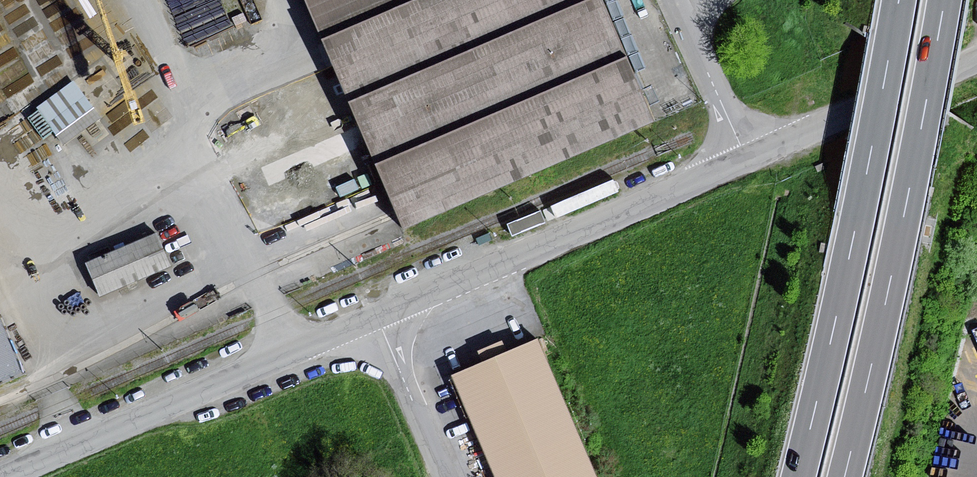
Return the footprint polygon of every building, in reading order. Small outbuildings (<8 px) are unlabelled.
[(655,122),(603,0),(305,0),(397,214),(404,228),(655,122)] [(22,373),(0,323),(0,383),(22,373)] [(534,342),(450,379),(492,476),(592,476),(534,342)]
